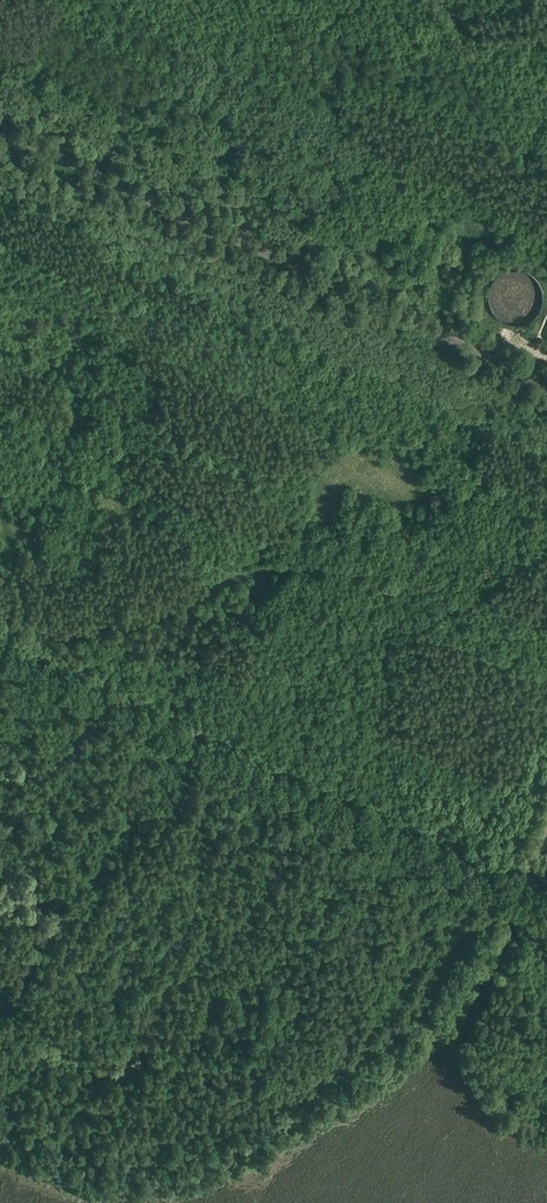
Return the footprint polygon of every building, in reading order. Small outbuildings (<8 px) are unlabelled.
[(505,302),(504,301),(500,312),(524,319),(528,306),(522,304),(524,298),(507,293),(505,302)] [(545,312),(539,335),(546,337),(546,313),(545,312)]
